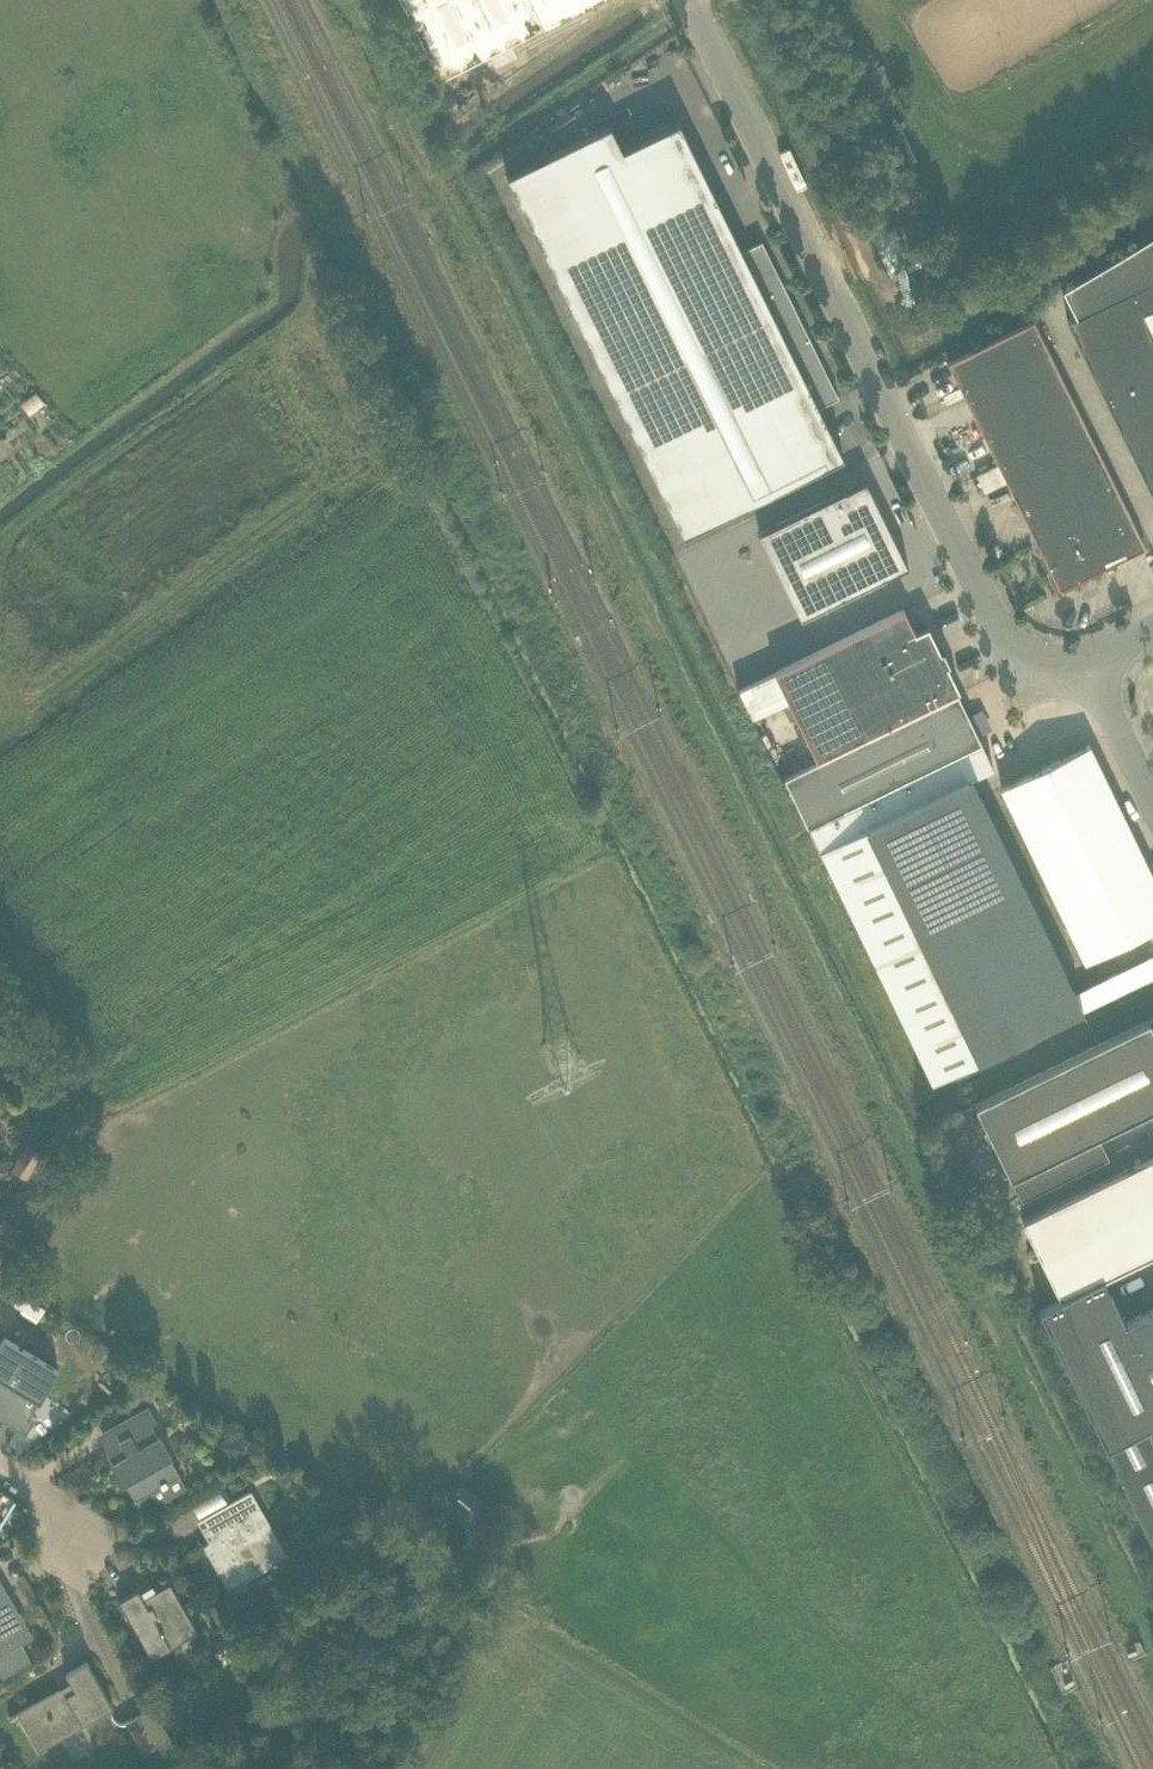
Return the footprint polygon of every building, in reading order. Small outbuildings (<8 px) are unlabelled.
[(533,0),(402,0),(441,76),(545,24),(533,0)] [(545,24),(587,3),(593,0),(533,0),(545,24)] [(868,122),(880,115),(877,110),(899,97),(880,63),(846,82),(868,122)] [(611,124),(507,175),(683,535),(844,456),(831,429),(825,432),(813,408),(838,396),(762,240),(736,252),(712,203),(718,200),(679,121),(623,148),(611,124)] [(1152,232),(1063,287),(1076,314),(1067,318),(1152,493),(1152,233),(1152,232)] [(1092,439),(1034,319),(948,361),(1007,481),(1092,439)] [(1092,439),(1007,481),(1060,588),(1145,546),(1092,439)] [(832,496),(760,532),(801,618),(909,565),(873,492),(872,493),(870,487),(859,484),(854,486),(853,485),(832,496)] [(904,608),(775,671),(818,758),(959,689),(947,663),(949,662),(948,660),(946,661),(941,652),(944,651),(943,649),(941,650),(928,624),(915,630),(904,608)] [(936,703),(786,776),(808,828),(809,827),(932,1079),(1084,1008),(1074,988),(972,776),(981,771),(993,766),(982,743),(958,692),(936,703)] [(1152,927),(1152,874),(1090,744),(1001,786),(1085,960),(1152,927)] [(975,1103),(1011,1177),(1021,1198),(1109,1155),(1099,1135),(1152,1108),(1152,1016),(975,1103)] [(1152,1253),(1152,1156),(1023,1219),(1061,1298),(1103,1277),(1152,1253)] [(21,1158),(14,1169),(26,1176),(33,1165),(21,1158)] [(1152,1423),(1152,1307),(1125,1321),(1103,1277),(1061,1298),(1039,1309),(1107,1445),(1148,1426),(1152,1423)] [(37,1388),(43,1391),(58,1367),(5,1335),(0,1343),(0,1416),(15,1424),(37,1388)] [(126,1481),(136,1498),(179,1473),(170,1457),(172,1455),(160,1433),(157,1435),(150,1421),(156,1418),(148,1403),(119,1420),(127,1433),(106,1446),(114,1459),(112,1460),(124,1483),(126,1481)] [(1148,1426),(1107,1445),(1152,1541),(1152,1436),(1148,1426)] [(493,1509),(464,1486),(451,1503),(481,1526),(493,1509)] [(228,1587),(248,1575),(277,1559),(288,1553),(252,1488),(241,1494),(198,1519),(206,1534),(210,1531),(214,1538),(204,1544),(228,1587)] [(200,1512),(227,1499),(223,1490),(195,1503),(200,1512)] [(198,1632),(182,1603),(170,1582),(154,1591),(156,1594),(145,1600),(138,1588),(119,1598),(152,1657),(198,1632)] [(4,1671),(1,1673),(2,1674),(30,1659),(20,1641),(32,1634),(20,1612),(17,1614),(0,1585),(0,1664),(4,1671)] [(59,1689),(19,1711),(40,1748),(83,1724),(82,1723),(113,1706),(88,1661),(66,1673),(73,1684),(61,1691),(59,1689)] [(144,1752),(171,1736),(152,1704),(125,1720),(144,1752)]
